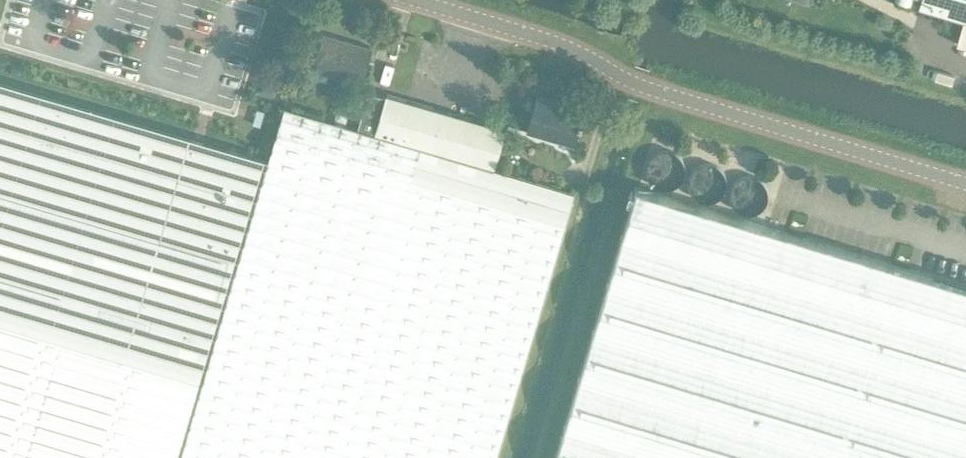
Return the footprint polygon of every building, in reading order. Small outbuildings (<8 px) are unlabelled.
[(916,6),(963,20),(956,44),(965,47),(965,0),(918,0),(916,6)] [(367,62),(372,46),(324,32),(312,69),(357,83),(364,62),(367,62)] [(269,159),(0,80),(0,457),(181,457),(269,159)] [(551,139),(570,145),(581,108),(535,94),(531,106),(530,106),(528,113),(532,114),(527,132),(551,139)] [(385,95),(374,133),(490,167),(501,129),(385,95)] [(181,457),(495,457),(574,190),(490,167),(374,133),(285,107),(269,159),(181,457)] [(637,192),(557,457),(965,457),(965,290),(637,192)]
